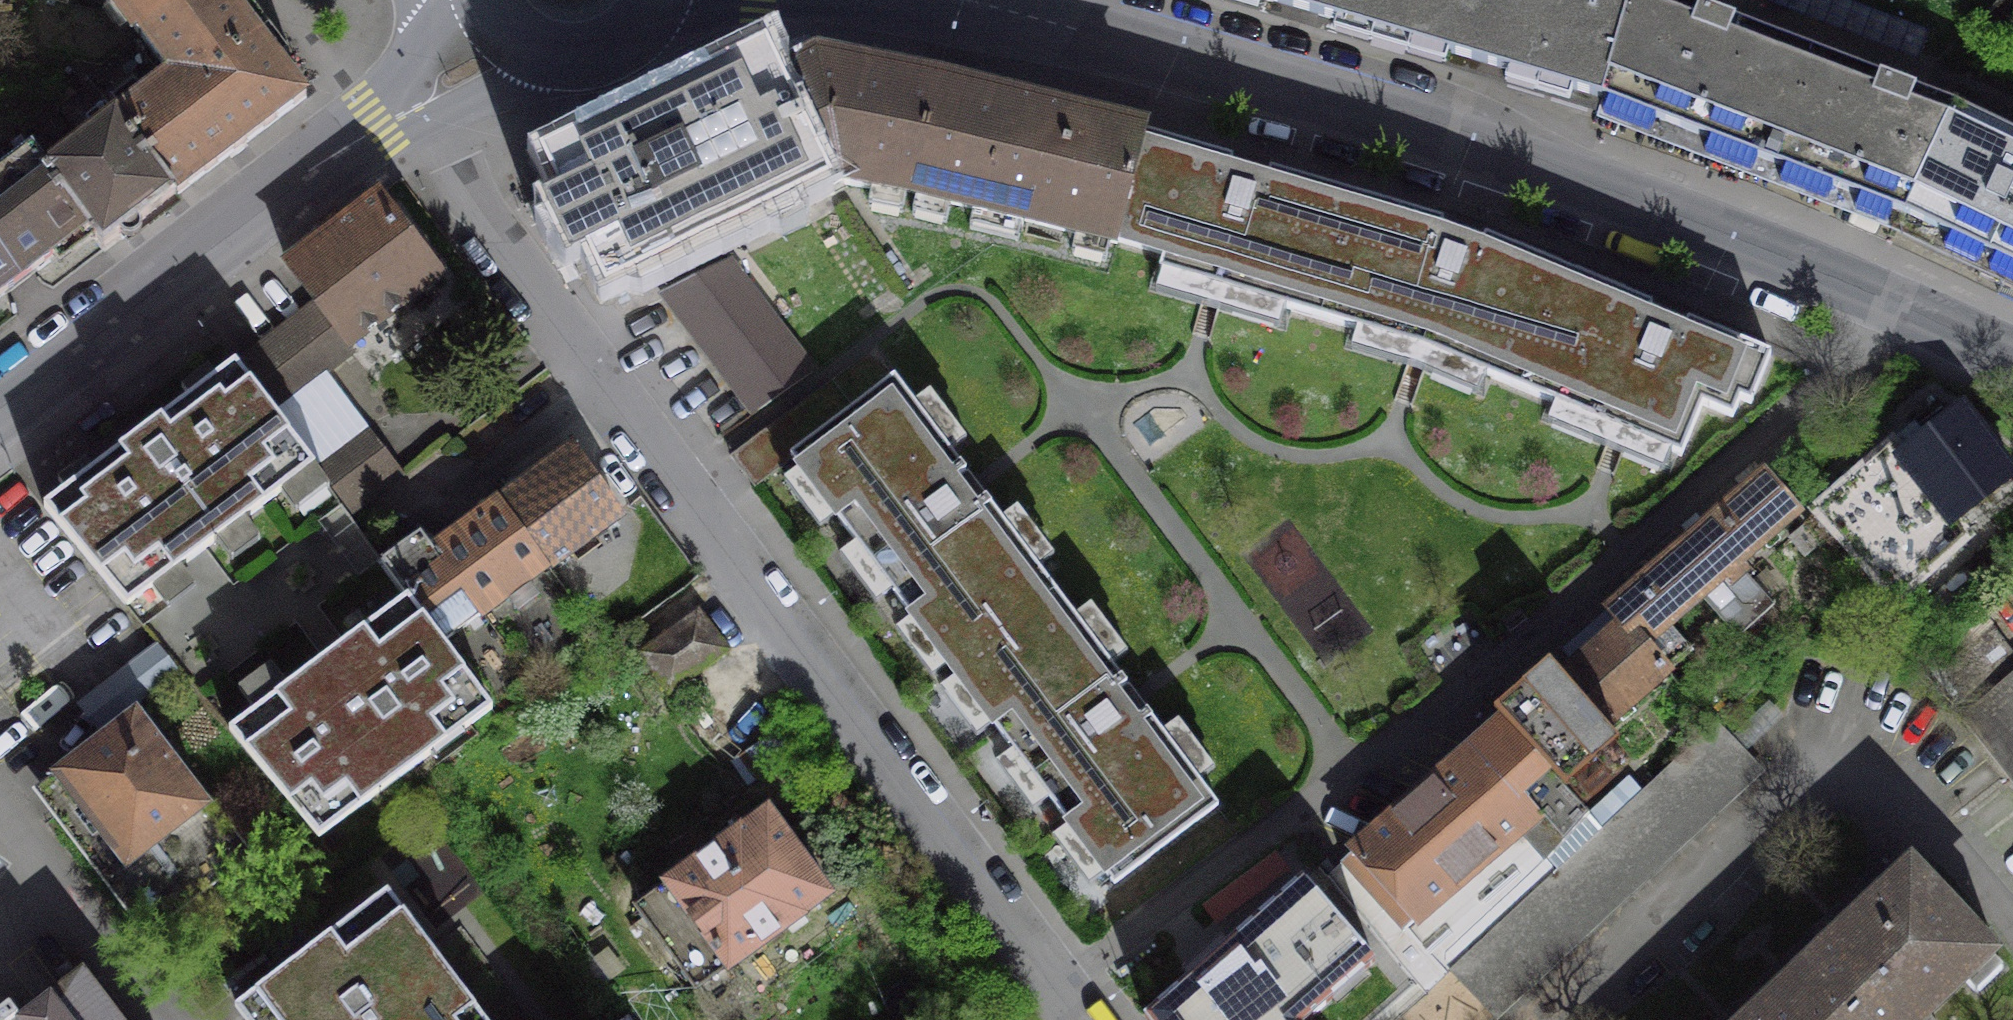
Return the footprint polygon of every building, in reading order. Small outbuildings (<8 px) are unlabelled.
[(114,1),(139,33),(186,0),(109,0),(114,1)] [(231,0),(186,0),(139,33),(166,74),(112,115),(173,196),(303,95),(231,0)] [(1404,38),(1415,0),(1269,0),(1404,38)] [(1631,0),(1415,0),(1404,38),(1498,67),(1601,97),(1631,0)] [(1812,49),(1728,17),(1684,0),(1631,0),(1601,97),(1607,99),(1603,115),(1650,133),(1655,117),(1709,139),(1704,153),(1752,173),(1758,156),(1775,163),(1802,95),(1795,92),(1812,49)] [(646,104),(538,156),(604,293),(830,183),(777,77),(766,47),(646,104)] [(1902,212),(1953,104),(1883,77),(1812,49),(1795,92),(1802,95),(1775,163),(1785,167),(1779,183),(1827,201),(1833,185),(1860,196),(1854,212),(1886,224),(1892,208),(1902,212)] [(912,191),(938,82),(815,57),(777,77),(830,183),(844,178),(912,191)] [(1115,241),(1145,134),(938,82),(912,191),(1115,241)] [(104,248),(173,196),(112,115),(88,84),(59,108),(83,138),(43,167),(89,229),(104,248)] [(1953,104),(1902,212),(1951,235),(1944,249),(1975,264),(1981,250),(1996,257),(1989,271),(2012,282),(2012,132),(1953,104)] [(1231,159),(1145,134),(1115,241),(1164,255),(1159,272),(1222,290),(1321,318),(1357,197),(1268,171),(1265,181),(1228,171),(1231,159)] [(89,229),(43,167),(28,148),(0,169),(0,257),(19,282),(89,229)] [(439,275),(378,193),(333,226),(287,262),(315,302),(236,364),(272,412),(277,408),(322,373),(351,350),(347,344),(439,275)] [(1568,271),(1484,236),(1481,247),(1438,234),(1442,222),(1357,197),(1321,318),(1425,349),(1519,389),(1568,271)] [(19,282),(0,257),(0,297),(19,282)] [(811,372),(727,263),(680,284),(666,290),(758,410),(811,372)] [(1651,305),(1568,271),(1519,389),(1680,456),(1702,404),(1732,416),(1739,399),(1749,404),(1770,355),(1688,321),(1683,332),(1666,325),(1646,317),(1651,305)] [(272,412),(236,364),(137,437),(112,456),(53,499),(44,505),(126,606),(193,556),(313,465),(272,412)] [(322,373),(277,408),(352,508),(400,472),(322,373)] [(893,377),(790,456),(953,669),(1056,591),(985,498),(974,507),(965,494),(953,479),(965,470),(893,377)] [(1962,407),(1902,454),(1892,441),(1814,509),(1895,599),(1969,535),(1954,520),(2012,474),(2012,473),(1962,407)] [(571,446),(499,500),(549,564),(619,512),(571,446)] [(1799,510),(1764,472),(1607,608),(1622,623),(1561,676),(1592,712),(1605,726),(1692,649),(1668,626),(1702,596),(1737,636),(1773,603),(1737,564),(1799,510)] [(549,564),(499,500),(433,549),(481,615),(549,564)] [(481,615),(433,549),(420,532),(382,561),(408,595),(444,643),(481,615)] [(1126,684),(1056,591),(953,669),(1114,882),(1217,804),(1147,711),(1135,720),(1125,708),(1114,693),(1126,684)] [(444,643),(408,595),(228,729),(319,837),(431,752),(423,743),(454,718),(463,730),(492,709),(444,643)] [(697,615),(645,654),(670,687),(722,648),(697,615)] [(156,645),(77,707),(100,737),(180,676),(156,645)] [(1964,720),(2012,782),(2012,677),(1964,720)] [(1562,690),(1516,734),(1557,780),(1609,730),(1605,726),(1592,712),(1584,717),(1562,690)] [(244,854),(139,717),(58,778),(72,796),(56,809),(147,928),(244,854)] [(1557,780),(1516,734),(1504,721),(1328,874),(1426,990),(1589,814),(1557,780)] [(1714,723),(1625,804),(1672,853),(1716,811),(1759,769),(1714,723)] [(1625,804),(1518,906),(1563,953),(1616,905),(1672,853),(1625,804)] [(828,892),(768,810),(637,906),(697,986),(828,892)] [(1274,854),(1202,906),(1216,926),(1290,874),(1274,854)] [(1794,983),(1831,1019),(1914,1019),(1952,982),(1954,984),(1961,977),(1954,970),(1981,943),(1951,914),(1953,912),(1912,872),(1904,880),(1903,879),(1874,908),(1871,905),(1828,948),(1826,947),(1818,955),(1820,957),(1794,983)] [(1375,974),(1300,880),(1142,1019),(1323,1019),(1375,974)] [(387,891),(235,1007),(245,1019),(486,1019),(387,891)] [(1451,969),(1496,1015),(1532,983),(1563,953),(1518,906),(1451,969)] [(82,972),(18,1019),(119,1019),(82,972)] [(1754,1019),(1831,1019),(1794,983),(1754,1019)]
